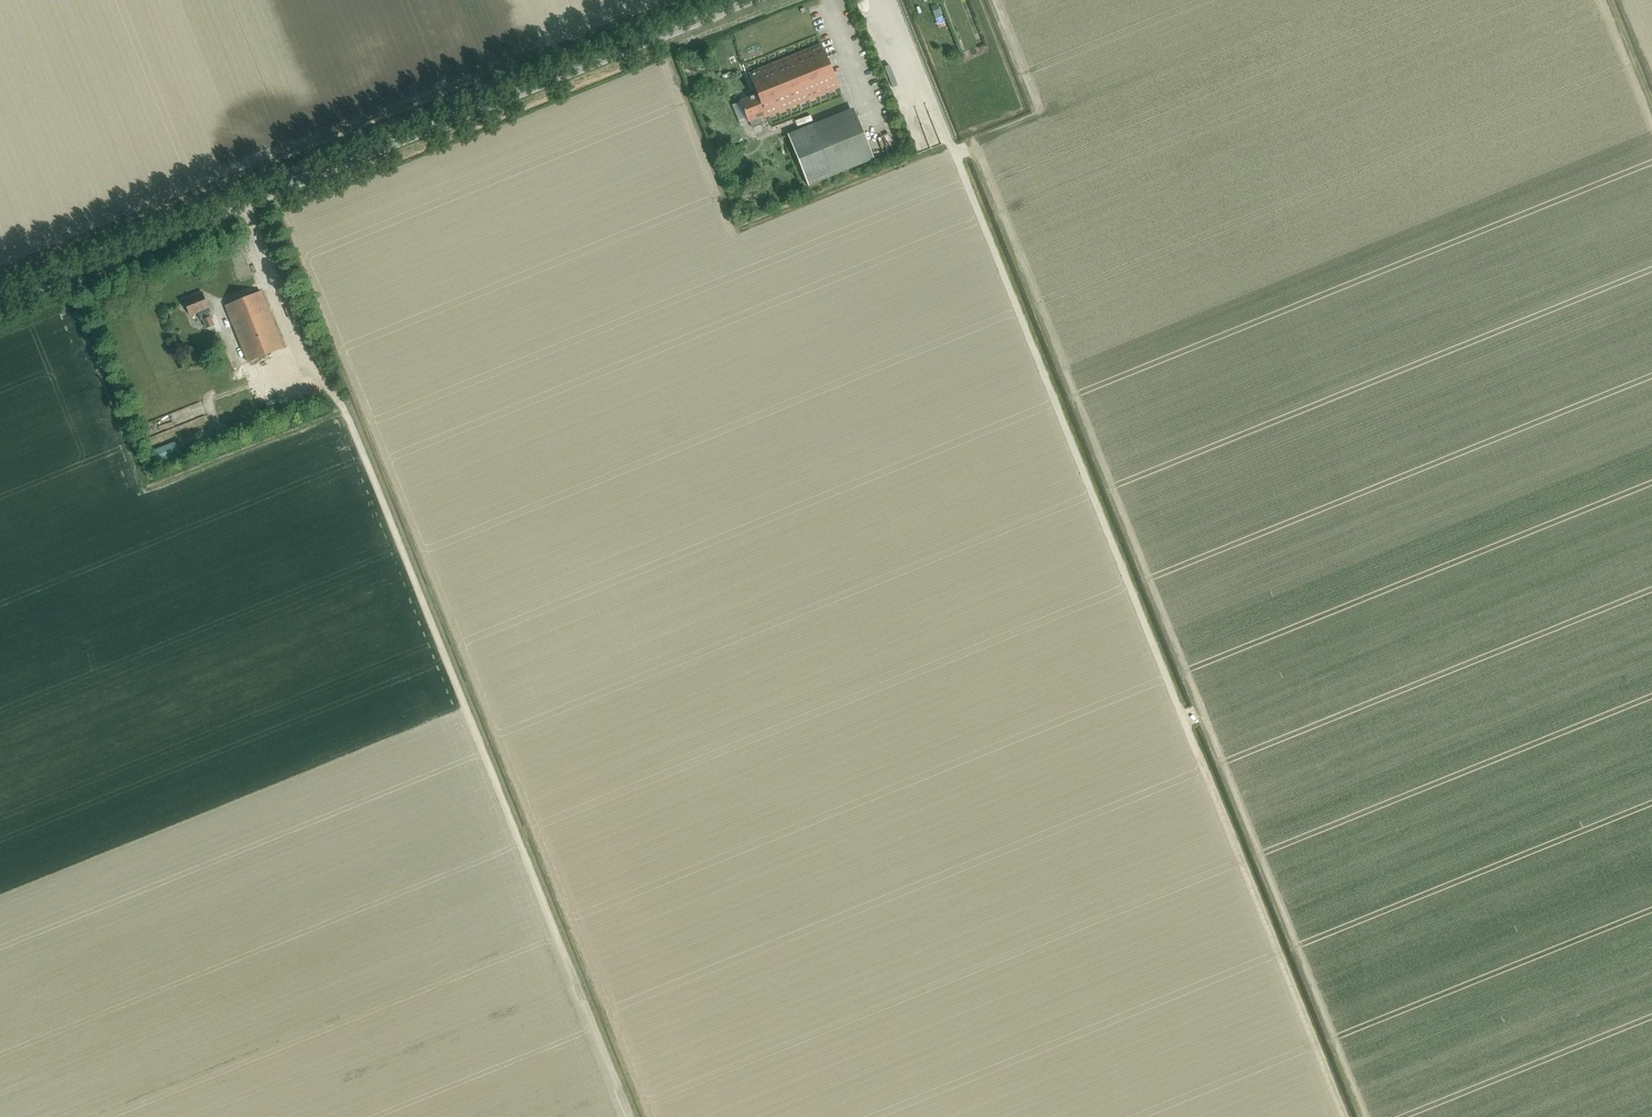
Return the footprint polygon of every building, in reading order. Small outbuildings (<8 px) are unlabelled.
[(825,26),(820,27),(823,40),(829,38),(825,26)] [(757,95),(740,102),(748,122),(749,121),(752,128),(762,124),(759,117),(763,115),(764,118),(838,88),(820,44),(749,73),(757,95)] [(870,161),(849,110),(785,135),(806,187),(870,161)] [(898,130),(890,133),(893,139),(900,136),(898,130)] [(184,300),(190,316),(197,312),(201,321),(203,320),(206,328),(214,325),(210,317),(212,316),(209,307),(208,308),(202,292),(184,300)] [(248,362),(283,347),(261,292),(225,306),(248,362)]
